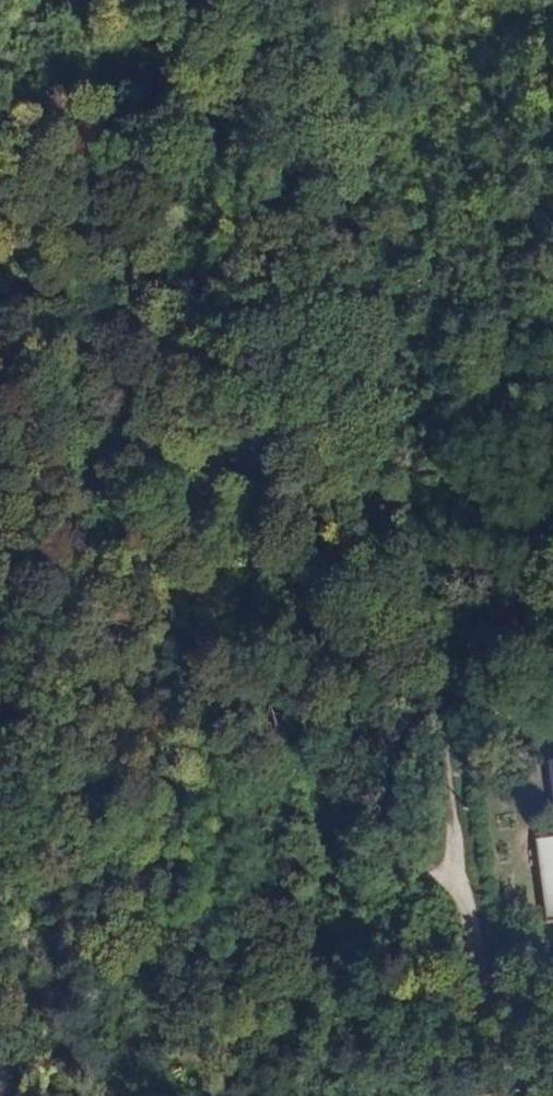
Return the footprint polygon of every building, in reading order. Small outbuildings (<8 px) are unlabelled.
[(540,836),(551,925),(552,925),(552,834),(540,836)]
